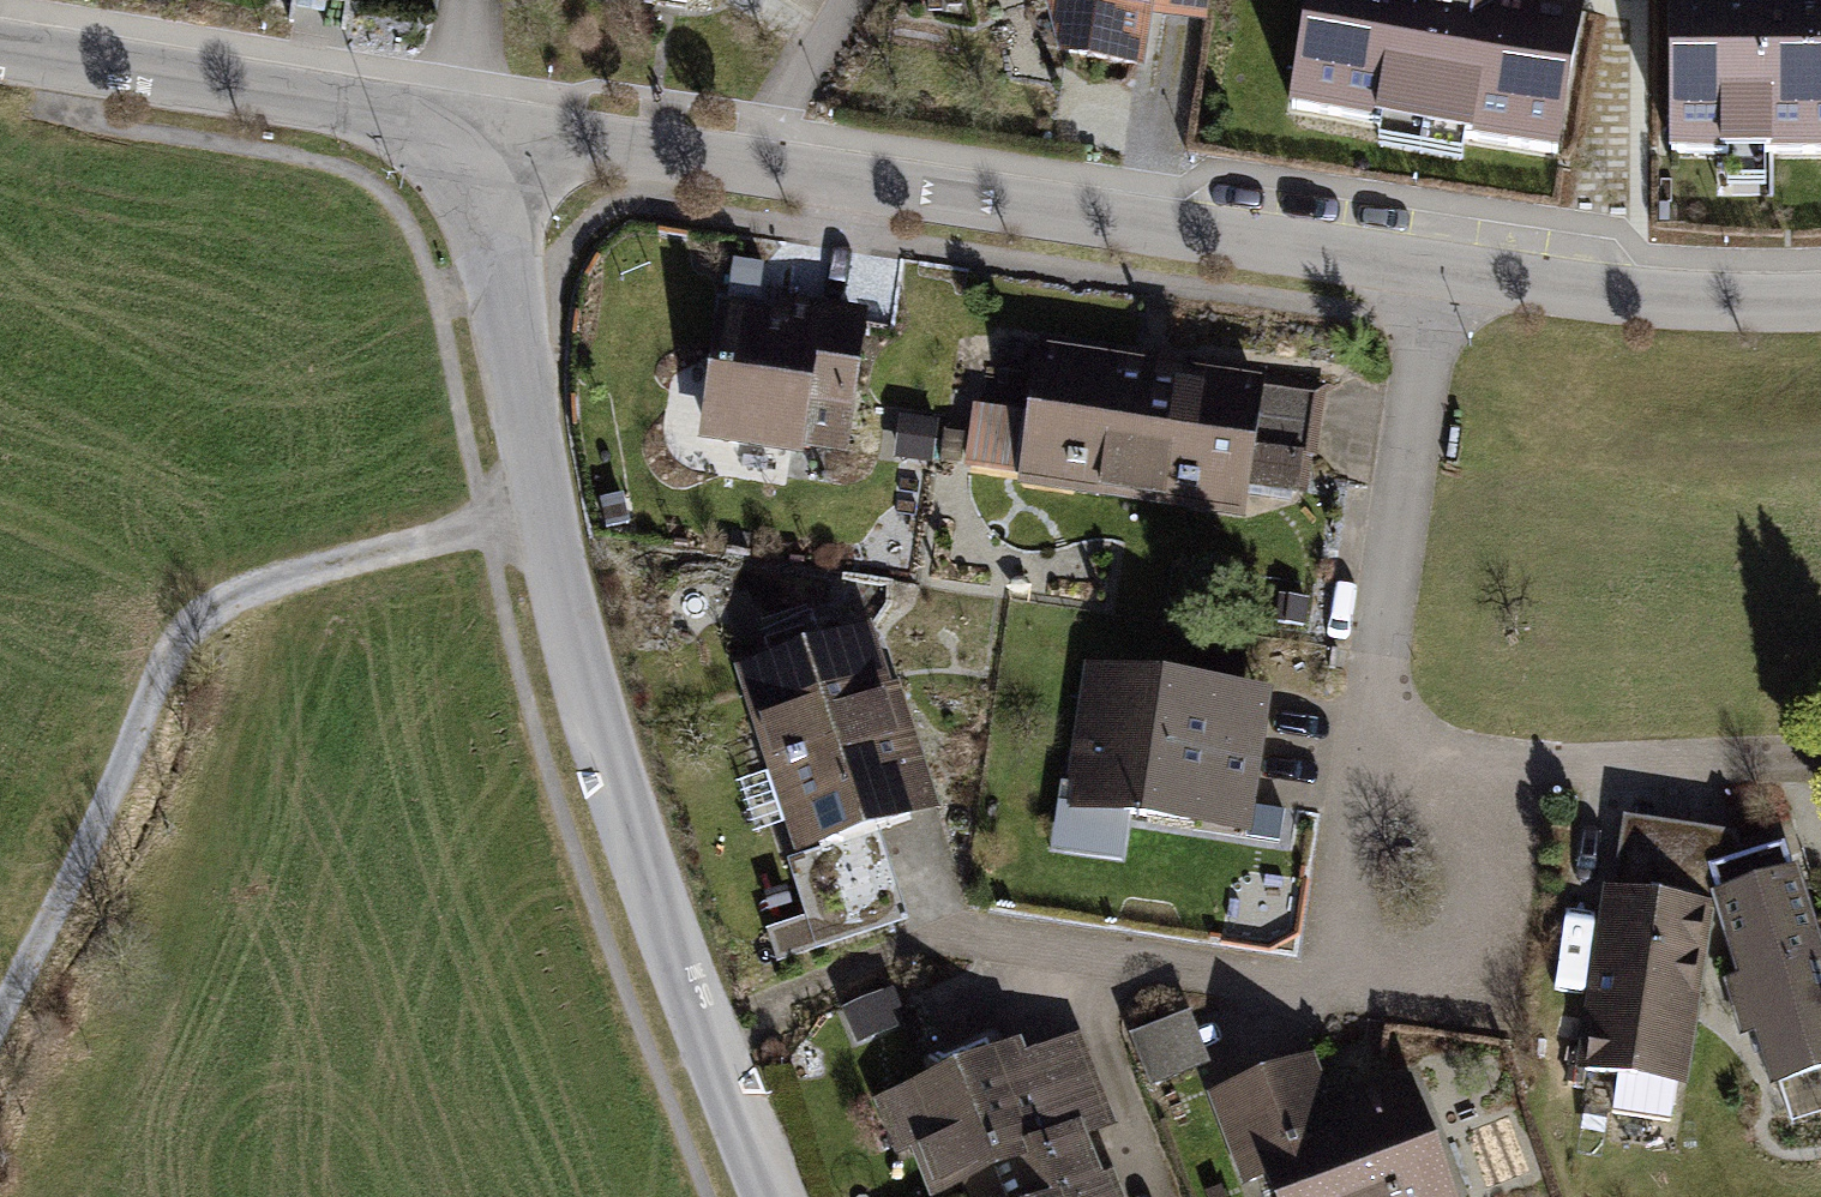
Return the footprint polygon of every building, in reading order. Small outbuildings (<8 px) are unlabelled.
[(720,0),(655,0),(718,10),(720,0)] [(1023,0),(1057,5),(1049,61),(1142,73),(1148,31),(1203,38),(1208,0),(1023,0)] [(1291,126),(1561,172),(1587,23),(1536,15),(1539,0),(1312,0),(1291,126)] [(1667,178),(1820,178),(1820,0),(1667,0),(1667,178)] [(780,314),(719,305),(698,444),(804,460),(805,451),(848,457),(869,313),(783,300),(780,314)] [(970,480),(1133,504),(1153,373),(1024,353),(1015,409),(981,404),(970,480)] [(1262,389),(1153,373),(1133,504),(1243,521),(1262,389)] [(881,623),(730,672),(790,858),(941,809),(881,623)] [(1208,686),(1082,671),(1064,820),(1194,836),(1198,805),(1253,811),(1264,717),(1205,710),(1208,686)] [(1735,846),(1629,828),(1619,895),(1708,906),(1711,881),(1738,873),(1735,846)] [(878,839),(789,867),(807,921),(767,934),(777,968),(906,926),(878,839)] [(1711,881),(1776,1097),(1820,1083),(1820,930),(1798,855),(1738,873),(1711,881)] [(1619,895),(1605,893),(1582,1073),(1685,1086),(1708,906),(1619,895)] [(893,989),(842,1012),(858,1048),(899,1030),(893,1015),(902,1011),(893,989)] [(1191,1014),(1130,1038),(1151,1092),(1212,1068),(1191,1014)] [(979,1196),(1025,1196),(1078,1173),(1057,1128),(1100,1109),(1072,1048),(1022,1070),(1013,1050),(877,1111),(916,1196),(951,1196),(975,1187),(979,1196)] [(1202,1092),(1239,1192),(1260,1184),(1264,1196),(1452,1196),(1409,1082),(1308,1119),(1286,1061),(1202,1092)] [(1615,1097),(1613,1150),(1672,1152),(1674,1099),(1615,1097)] [(1078,1173),(1025,1196),(1088,1196),(1078,1173)]
